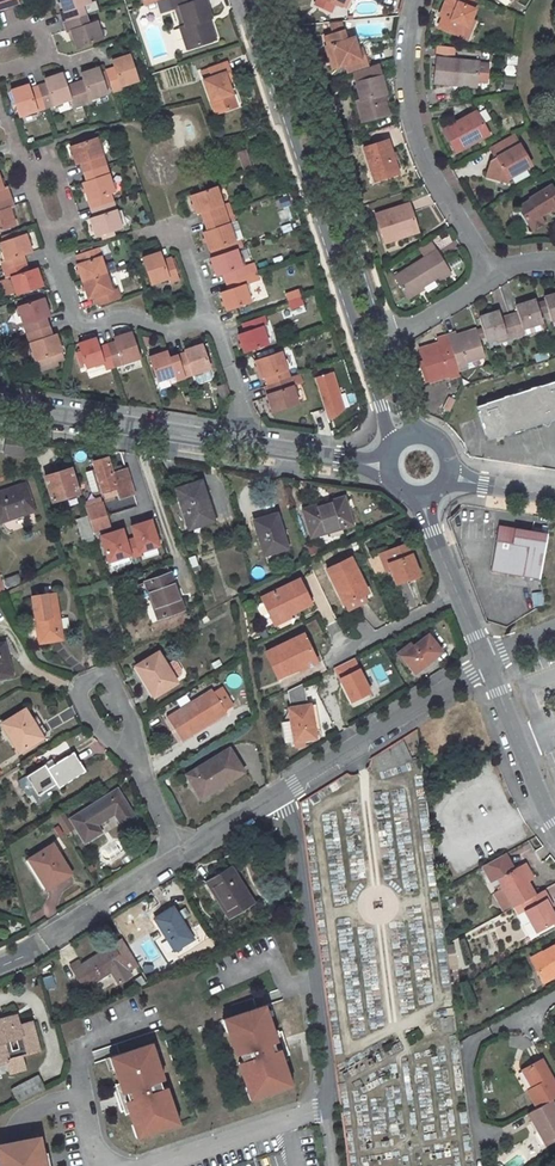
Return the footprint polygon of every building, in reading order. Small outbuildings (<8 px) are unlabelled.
[(18,5),(17,0),(0,0),(0,11),(18,5)] [(64,13),(61,14),(64,23),(85,16),(83,7),(90,4),(88,0),(60,0),(64,13)] [(151,2),(155,13),(166,9),(167,11),(176,8),(196,2),(195,0),(156,0),(151,2)] [(203,19),(207,18),(201,0),(200,0),(196,2),(176,8),(182,26),(178,27),(184,49),(210,40),(203,19)] [(327,0),(318,0),(316,5),(331,13),(336,4),(327,0)] [(349,0),(343,0),(340,7),(345,9),(349,0)] [(441,10),(444,12),(438,25),(457,33),(461,23),(467,26),(479,0),(446,0),(441,10)] [(67,33),(70,32),(77,49),(102,40),(97,22),(88,25),(85,16),(64,23),(67,33)] [(214,39),(207,18),(203,19),(210,40),(214,39)] [(331,22),(335,36),(345,33),(342,21),(331,22)] [(461,23),(457,33),(462,35),(463,36),(467,26),(461,23)] [(334,46),(341,66),(345,65),(348,73),(354,71),(368,67),(365,57),(361,58),(355,38),(347,40),(345,33),(335,36),(327,38),(330,47),(334,46)] [(341,66),(334,46),(330,47),(326,48),(333,69),(341,66)] [(454,48),(437,46),(434,83),(453,85),(454,81),(476,83),(476,82),(486,83),(488,65),(478,64),(478,63),(452,60),(454,48)] [(122,89),(132,86),(131,83),(138,81),(129,55),(112,61),(115,68),(106,70),(113,92),(122,89)] [(200,70),(213,112),(232,107),(227,93),(230,92),(225,72),(230,71),(227,61),(200,70)] [(388,115),(383,94),(386,93),(381,76),(378,64),(368,67),(354,71),(357,83),(362,100),(357,102),(362,122),(388,115)] [(81,74),(84,82),(76,84),(83,106),(92,103),(91,100),(108,95),(99,68),(81,74)] [(74,109),(83,106),(76,84),(67,87),(63,74),(45,80),(46,84),(38,87),(45,109),(71,100),(74,109)] [(38,87),(30,89),(29,85),(11,91),(20,117),(45,109),(38,87)] [(455,152),(487,135),(482,124),(475,113),(443,131),(455,152)] [(494,157),(493,161),(489,160),(485,176),(507,182),(508,177),(529,166),(511,135),(489,147),(494,157)] [(81,164),(83,173),(106,165),(97,139),(70,147),(76,165),(81,164)] [(365,146),(372,170),(376,169),(379,179),(398,173),(387,139),(365,146)] [(242,169),(251,166),(245,150),(236,153),(242,169)] [(83,184),(88,201),(91,209),(113,202),(110,195),(115,193),(106,165),(83,173),(87,182),(83,184)] [(11,196),(8,187),(4,189),(0,178),(0,200),(11,196)] [(515,207),(529,230),(542,223),(537,215),(549,208),(550,211),(554,208),(554,191),(553,192),(549,185),(527,199),(528,200),(515,207)] [(203,211),(206,220),(228,213),(222,195),(219,187),(192,195),(198,213),(203,211)] [(222,195),(228,213),(234,211),(232,204),(228,193),(222,195)] [(11,208),(15,207),(11,196),(0,200),(0,229),(16,224),(11,208)] [(91,209),(94,219),(90,220),(96,238),(101,236),(117,231),(122,230),(113,202),(91,209)] [(409,202),(375,213),(384,242),(419,231),(409,202)] [(228,213),(206,220),(209,231),(205,233),(211,249),(213,248),(216,256),(237,249),(235,241),(237,240),(228,213)] [(103,241),(119,235),(117,231),(101,236),(103,241)] [(24,254),(32,251),(26,233),(0,242),(0,243),(5,259),(1,261),(4,270),(26,262),(24,254)] [(429,239),(417,246),(424,257),(435,250),(429,239)] [(77,264),(83,282),(108,273),(99,248),(77,256),(80,263),(77,264)] [(216,256),(211,258),(216,274),(223,272),(226,281),(248,273),(256,270),(253,262),(243,266),(237,249),(216,256)] [(405,295),(436,276),(438,279),(449,272),(435,250),(424,257),(393,276),(405,295)] [(161,252),(144,258),(152,284),(169,279),(170,282),(180,279),(173,258),(164,260),(161,252)] [(26,262),(4,270),(6,278),(11,277),(17,295),(43,286),(37,268),(29,271),(26,262)] [(227,310),(251,301),(246,285),(252,283),(260,280),(256,270),(248,273),(226,281),(229,291),(221,294),(227,310)] [(96,298),(99,306),(121,299),(118,290),(114,291),(108,273),(83,282),(89,300),(96,298)] [(301,288),(287,293),(290,300),(303,295),(301,288)] [(554,320),(554,294),(544,297),(546,301),(549,313),(551,321),(554,320)] [(292,307),(306,303),(303,295),(290,300),(292,307)] [(18,307),(27,333),(49,325),(47,316),(50,315),(44,298),(18,307)] [(522,327),(539,322),(535,306),(533,300),(513,306),(515,312),(507,314),(514,336),(524,333),(522,327)] [(537,303),(541,315),(549,313),(546,301),(537,303)] [(477,316),(484,341),(503,335),(505,338),(514,336),(507,314),(499,316),(498,310),(477,316)] [(244,323),(248,332),(241,334),(247,352),(272,343),(266,326),(271,325),(268,315),(244,323)] [(27,333),(36,360),(39,371),(58,364),(57,361),(55,354),(63,351),(57,334),(53,335),(49,325),(27,333)] [(125,333),(114,337),(115,341),(107,343),(115,367),(141,358),(132,331),(125,333)] [(467,367),(484,362),(476,335),(457,341),(456,338),(447,341),(458,374),(468,371),(467,367)] [(95,337),(83,341),(78,342),(87,368),(103,363),(106,370),(115,367),(107,343),(98,347),(95,337)] [(421,352),(430,384),(448,379),(449,381),(459,378),(458,374),(447,341),(437,343),(438,347),(421,352)] [(185,348),(186,352),(177,355),(185,378),(211,369),(203,342),(185,348)] [(166,350),(154,354),(149,356),(158,382),(174,376),(176,381),(185,378),(177,355),(168,357),(166,350)] [(57,361),(65,358),(63,351),(55,354),(57,361)] [(267,383),(289,376),(280,351),(253,359),(259,378),(265,376),(267,383)] [(92,376),(104,372),(101,365),(89,369),(92,376)] [(331,371),(312,378),(328,419),(347,411),(331,371)] [(298,382),(295,374),(289,376),(292,384),(298,382)] [(266,394),(272,412),(283,409),(285,416),(301,411),(298,403),(292,384),(289,376),(267,383),(270,393),(266,394)] [(554,421),(554,379),(474,405),(484,438),(493,435),(494,440),(554,421)] [(219,387),(223,399),(231,396),(227,384),(219,387)] [(449,412),(453,399),(438,395),(434,408),(449,412)] [(107,457),(93,462),(95,471),(86,474),(92,491),(101,488),(103,494),(116,490),(117,495),(119,500),(135,495),(126,469),(113,473),(107,457)] [(71,469),(45,478),(52,502),(79,494),(71,469)] [(214,519),(201,482),(176,490),(188,527),(214,519)] [(26,483),(0,492),(0,524),(36,512),(26,483)] [(116,490),(103,494),(104,500),(117,495),(116,490)] [(351,525),(344,499),(304,511),(312,537),(351,525)] [(92,502),(84,504),(88,517),(90,522),(106,517),(102,504),(93,507),(92,502)] [(288,549),(277,514),(253,521),(264,556),(288,549)] [(88,517),(76,521),(84,546),(96,542),(93,535),(90,522),(88,517)] [(106,517),(90,522),(93,535),(110,530),(106,517)] [(150,519),(96,535),(105,565),(159,549),(150,519)] [(520,576),(541,582),(550,534),(501,527),(494,572),(520,576)] [(310,557),(321,552),(318,545),(309,549),(311,551),(308,553),(310,557)] [(418,577),(406,547),(384,556),(391,572),(396,586),(418,577)] [(379,558),(385,575),(391,572),(384,556),(379,558)] [(324,569),(342,607),(361,598),(356,585),(360,583),(348,559),(324,569)] [(183,610),(170,574),(145,583),(158,619),(183,610)] [(21,582),(19,575),(5,580),(7,587),(21,582)] [(272,623),(310,605),(298,581),(261,599),(263,604),(269,617),(272,623)] [(64,640),(56,593),(31,597),(39,645),(64,640)] [(269,617),(263,604),(258,606),(257,610),(260,618),(264,619),(269,617)] [(442,652),(428,635),(401,657),(415,674),(442,652)] [(289,678),(317,664),(303,636),(266,654),(278,679),(287,674),(289,678)] [(14,676),(5,642),(0,644),(0,680),(14,676)] [(167,666),(159,652),(135,666),(154,698),(177,684),(175,680),(180,677),(181,673),(176,664),(172,663),(167,666)] [(331,669),(348,704),(370,694),(353,658),(331,669)] [(289,708),(291,722),(282,723),(285,743),(294,742),(316,738),(311,705),(308,705),(304,684),(289,692),(291,708),(289,708)] [(182,742),(227,714),(225,710),(235,705),(225,687),(215,693),(213,690),(167,717),(182,742)] [(25,709),(1,723),(20,753),(42,740),(31,721),(32,720),(25,709)] [(405,742),(365,756),(372,774),(411,760),(405,742)] [(245,773),(230,749),(186,775),(191,784),(192,783),(201,798),(233,778),(234,779),(245,773)] [(85,772),(74,753),(48,769),(45,765),(26,776),(38,796),(56,785),(59,789),(85,772)] [(117,791),(71,820),(85,842),(101,833),(97,825),(115,814),(121,825),(135,817),(117,791)] [(61,813),(53,818),(64,834),(72,829),(61,813)] [(519,864),(534,856),(528,844),(512,852),(519,864)] [(72,874),(54,845),(29,860),(48,890),(72,874)] [(492,883),(497,880),(513,909),(524,902),(535,896),(529,883),(520,867),(511,871),(503,856),(483,867),(492,883)] [(525,864),(520,867),(529,883),(534,880),(525,864)] [(255,904),(231,867),(206,883),(229,919),(255,904)] [(536,933),(554,922),(554,919),(545,901),(548,899),(543,891),(535,896),(524,902),(528,910),(525,912),(536,933)] [(193,939),(173,907),(155,919),(175,951),(193,939)] [(112,946),(73,970),(70,966),(60,972),(75,994),(85,989),(111,973),(119,984),(126,980),(132,976),(128,971),(138,965),(122,940),(112,946)] [(531,960),(544,983),(554,977),(554,947),(531,960)] [(264,1005),(224,1019),(236,1056),(240,1054),(242,1060),(238,1061),(247,1087),(250,1085),(254,1097),(287,1086),(283,1075),(287,1073),(283,1061),(287,1059),(277,1028),(273,1029),(264,1005)] [(0,1020),(0,1065),(9,1062),(12,1073),(25,1069),(22,1057),(38,1053),(30,1023),(20,1025),(17,1016),(0,1020)] [(151,1043),(111,1057),(119,1083),(115,1084),(125,1114),(129,1112),(133,1124),(137,1123),(141,1135),(174,1124),(170,1112),(174,1111),(165,1085),(161,1087),(160,1081),(163,1080),(151,1043)] [(541,1060),(525,1069),(535,1088),(528,1091),(537,1108),(550,1101),(554,1098),(554,1084),(541,1060)] [(45,1090),(38,1077),(12,1090),(19,1104),(45,1090)] [(546,1144),(554,1139),(554,1109),(550,1101),(537,1108),(529,1113),(546,1144)] [(0,1144),(0,1165),(44,1165),(38,1136),(0,1144)]
